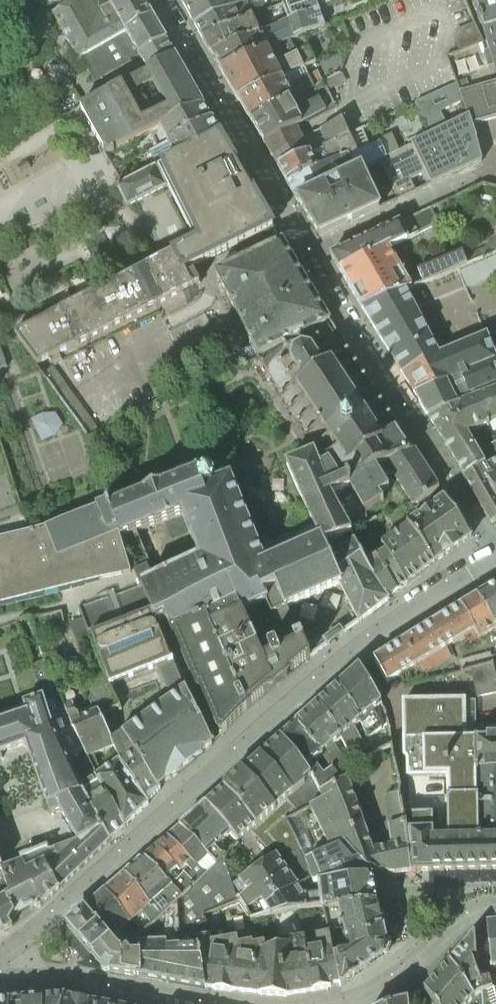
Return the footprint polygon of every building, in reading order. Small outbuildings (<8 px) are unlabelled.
[(175,56),(142,0),(77,0),(53,14),(79,60),(83,59),(95,82),(132,62),(131,60),(139,56),(148,71),(175,56)] [(253,16),(247,0),(200,0),(196,2),(195,0),(187,0),(183,2),(203,39),(253,16)] [(319,9),(317,0),(297,0),(283,5),(288,21),(319,9)] [(490,54),(484,56),(489,72),(495,70),(495,74),(495,0),(474,0),(490,54)] [(220,69),(272,46),(289,40),(294,38),(326,26),(319,9),(288,21),(264,31),(260,33),(211,53),(220,69)] [(203,39),(211,53),(260,33),(253,16),(203,39)] [(237,98),(304,67),(317,61),(309,48),(297,54),(289,40),(272,46),(220,69),(237,98)] [(331,53),(348,45),(336,41),(331,53)] [(159,127),(160,128),(204,106),(175,56),(148,71),(81,108),(106,154),(159,127)] [(252,121),(290,101),(294,98),(316,87),(309,75),(304,67),(237,98),(248,116),(252,121)] [(473,123),(495,117),(495,81),(461,92),(473,123)] [(483,162),(473,123),(461,92),(458,83),(447,88),(416,103),(425,122),(430,135),(419,140),(438,182),(483,162)] [(264,142),(299,126),(328,112),(327,110),(322,102),(320,98),(301,108),(300,110),(302,113),(299,114),(290,101),(252,121),(264,142)] [(160,128),(168,143),(212,120),(204,106),(160,128)] [(168,143),(173,153),(218,130),(212,120),(168,143)] [(272,157),(279,167),(350,135),(344,120),(304,138),(272,157)] [(268,149),(272,157),(304,138),(301,131),(299,126),(264,142),(268,149)] [(218,130),(173,153),(175,157),(117,187),(128,208),(171,186),(197,239),(171,253),(172,254),(157,261),(109,285),(60,309),(60,311),(15,333),(38,364),(50,358),(57,355),(77,345),(77,346),(156,307),(188,291),(195,288),(195,287),(201,284),(196,274),(192,268),(274,226),(240,169),(218,130)] [(279,167),(288,182),(370,145),(363,130),(351,136),(350,135),(279,167)] [(324,189),(363,171),(383,162),(400,199),(438,182),(419,140),(400,150),(393,135),(370,145),(288,182),(298,200),(324,189)] [(324,189),(341,226),(380,209),(363,171),(324,189)] [(320,236),(341,226),(324,189),(298,200),(320,236)] [(340,269),(372,256),(391,247),(407,240),(408,241),(410,240),(410,239),(433,229),(436,218),(431,209),(331,254),(340,269)] [(258,358),(331,323),(283,242),(217,273),(258,358)] [(362,307),(408,290),(414,288),(424,283),(431,282),(459,269),(468,264),(463,251),(419,270),(419,271),(408,277),(391,247),(372,256),(340,269),(362,307)] [(495,388),(495,353),(488,334),(440,353),(408,290),(362,307),(416,394),(428,417),(495,388)] [(315,452),(338,492),(350,488),(365,512),(385,501),(380,494),(390,489),(383,477),(393,475),(413,506),(440,488),(413,448),(409,451),(396,431),(400,429),(399,426),(395,429),(388,419),(392,416),(390,413),(386,416),(380,406),(384,403),(382,401),(378,403),(371,393),(375,391),(374,388),(370,391),(363,381),(367,378),(365,376),(361,378),(355,368),(359,365),(357,363),(353,366),(346,355),(350,353),(349,350),(345,353),(339,345),(342,343),(341,340),(338,342),(333,335),(336,333),(335,332),(336,331),(331,323),(258,358),(315,452)] [(486,463),(479,450),(475,444),(469,434),(495,421),(495,388),(428,417),(453,457),(464,476),(486,463)] [(62,426),(57,414),(45,414),(32,419),(41,440),(54,434),(62,426)] [(479,450),(486,463),(495,479),(490,482),(495,494),(495,442),(479,450)] [(390,600),(389,598),(366,563),(355,541),(341,551),(336,541),(352,533),(331,495),(338,492),(315,452),(285,464),(312,525),(261,548),(232,475),(216,481),(214,475),(208,472),(202,475),(201,477),(199,471),(169,482),(121,501),(110,505),(109,503),(46,528),(56,557),(118,534),(131,573),(135,571),(148,565),(150,565),(138,533),(182,516),(198,559),(212,553),(227,586),(230,585),(253,574),(267,605),(288,649),(299,644),(297,639),(301,637),(289,609),(341,587),(359,623),(360,622),(363,620),(362,620),(387,602),(387,603),(390,601),(389,600),(390,600)] [(495,523),(495,494),(490,482),(495,479),(486,463),(464,476),(493,525),(495,523)] [(422,543),(435,562),(472,537),(459,517),(444,495),(408,522),(409,524),(408,524),(422,543)] [(435,562),(422,543),(408,524),(392,535),(384,541),(382,542),(386,550),(406,583),(422,573),(435,562)] [(132,575),(131,573),(118,534),(56,557),(46,528),(33,530),(25,532),(0,538),(0,604),(132,575)] [(398,591),(406,583),(386,550),(376,556),(398,591)] [(248,709),(290,675),(311,657),(306,646),(301,637),(297,639),(299,644),(288,649),(280,653),(277,645),(268,648),(272,656),(264,660),(244,615),(267,605),(253,574),(230,585),(227,586),(212,553),(198,559),(154,579),(148,565),(135,571),(140,585),(141,584),(152,609),(158,621),(166,618),(172,631),(171,631),(198,695),(201,694),(219,738),(248,709)] [(389,598),(398,591),(376,556),(366,563),(389,598)] [(495,628),(495,586),(478,597),(495,629),(495,628)] [(495,631),(495,629),(478,597),(461,607),(475,631),(480,640),(495,631)] [(447,648),(475,631),(461,607),(433,625),(404,642),(375,659),(389,683),(418,666),(447,648)] [(214,744),(186,689),(172,660),(158,621),(152,609),(92,632),(111,683),(156,666),(171,700),(124,735),(114,741),(148,803),(161,790),(159,788),(168,781),(169,781),(201,755),(201,756),(204,754),(203,753),(214,744)] [(343,634),(339,628),(323,640),(322,639),(318,638),(306,646),(311,657),(329,644),(343,634)] [(493,657),(494,663),(471,669),(477,698),(495,694),(495,657),(493,657)] [(111,840),(125,827),(96,777),(88,759),(70,722),(63,705),(45,659),(32,663),(44,696),(57,733),(70,761),(69,761),(82,786),(85,792),(111,840)] [(359,720),(361,724),(362,723),(369,739),(383,729),(376,711),(382,705),(360,668),(339,687),(361,718),(359,720)] [(149,804),(148,803),(114,741),(112,742),(101,716),(120,707),(104,673),(81,683),(95,713),(80,719),(73,701),(63,705),(70,722),(88,759),(114,747),(120,761),(96,777),(125,827),(149,804)] [(358,727),(361,724),(359,720),(361,718),(339,687),(318,705),(340,736),(342,741),(342,740),(351,755),(358,749),(364,759),(373,755),(358,727)] [(3,870),(10,894),(6,896),(15,918),(16,917),(16,916),(33,907),(35,906),(37,907),(38,907),(39,908),(41,907),(43,905),(111,840),(85,792),(82,786),(69,761),(70,761),(57,733),(44,696),(23,703),(27,714),(0,723),(0,754),(30,744),(51,804),(48,805),(51,815),(60,811),(77,840),(53,849),(23,860),(3,867),(0,857),(0,871),(3,870)] [(412,871),(412,872),(495,871),(495,738),(477,738),(476,700),(403,700),(404,757),(407,760),(408,778),(447,777),(449,839),(434,838),(434,813),(404,813),(406,824),(412,871)] [(336,773),(349,767),(336,745),(342,741),(340,736),(318,705),(297,724),(336,773)] [(342,781),(336,773),(297,724),(281,738),(311,778),(313,777),(321,792),(319,792),(321,795),(327,793),(326,789),(342,781)] [(258,827),(281,852),(297,840),(287,818),(303,811),(310,807),(324,801),(321,795),(319,792),(321,792),(313,777),(311,778),(281,738),(262,755),(263,756),(247,770),(246,769),(227,787),(209,803),(209,802),(205,805),(231,833),(240,842),(258,826),(258,827)] [(412,871),(406,824),(389,826),(391,845),(374,849),(350,780),(355,777),(349,767),(336,773),(342,781),(326,789),(327,793),(321,795),(324,801),(310,807),(328,845),(342,837),(345,843),(370,869),(377,872),(396,873),(412,871)] [(217,864),(226,856),(217,847),(231,833),(205,805),(180,827),(217,864)] [(297,840),(306,860),(312,877),(315,883),(318,883),(372,878),(370,869),(345,843),(342,837),(328,845),(331,850),(313,857),(303,811),(287,818),(297,840)] [(205,876),(217,864),(180,827),(168,838),(205,876)] [(193,887),(205,876),(168,838),(155,848),(193,887)] [(306,860),(297,840),(281,852),(234,886),(241,900),(246,910),(297,883),(312,877),(306,860)] [(182,898),(193,887),(155,848),(143,859),(182,898)] [(207,989),(198,938),(196,929),(207,923),(204,916),(241,900),(234,886),(226,856),(217,864),(205,876),(193,887),(182,898),(160,917),(141,934),(133,940),(138,952),(142,978),(170,983),(206,989),(207,989)] [(160,917),(182,898),(143,859),(124,875),(160,917)] [(141,934),(160,917),(124,875),(105,891),(141,934)] [(306,895),(308,909),(322,906),(322,909),(339,908),(340,910),(378,904),(372,878),(318,883),(320,893),(306,895)] [(252,920),(308,909),(306,895),(297,883),(246,910),(252,920)] [(120,951),(133,940),(141,934),(105,891),(85,908),(120,951)] [(15,918),(6,896),(0,899),(0,933),(13,927),(10,923),(16,920),(15,918)] [(333,944),(384,931),(378,904),(340,910),(343,924),(330,926),(333,944)] [(138,952),(133,940),(120,951),(85,908),(67,924),(107,971),(142,978),(138,952)] [(489,925),(489,926),(488,927),(492,969),(495,969),(495,925),(489,925)] [(329,986),(340,984),(333,944),(330,926),(326,927),(328,934),(316,936),(317,943),(307,945),(314,992),(329,990),(329,986)] [(490,970),(492,969),(488,927),(475,933),(480,971),(490,970)] [(333,944),(340,984),(341,988),(383,956),(387,944),(384,931),(333,944)] [(494,989),(490,970),(480,971),(475,933),(450,961),(477,996),(483,992),(494,989)] [(234,991),(235,992),(226,940),(212,943),(211,936),(198,938),(207,989),(208,988),(215,989),(216,991),(232,992),(234,991)] [(262,996),(264,996),(254,944),(253,941),(239,944),(238,938),(226,940),(235,992),(261,994),(262,996)] [(289,996),(314,992),(307,945),(305,938),(291,940),(291,944),(281,946),(289,996)] [(287,997),(289,996),(281,946),(266,948),(265,942),(254,944),(264,996),(270,996),(287,997)] [(477,996),(450,961),(425,990),(435,1003),(469,1003),(475,997),(477,996)] [(492,969),(490,970),(494,989),(483,992),(484,1003),(495,1003),(495,969),(492,969)] [(66,997),(66,996),(43,998),(43,1003),(64,1003),(66,997)]
